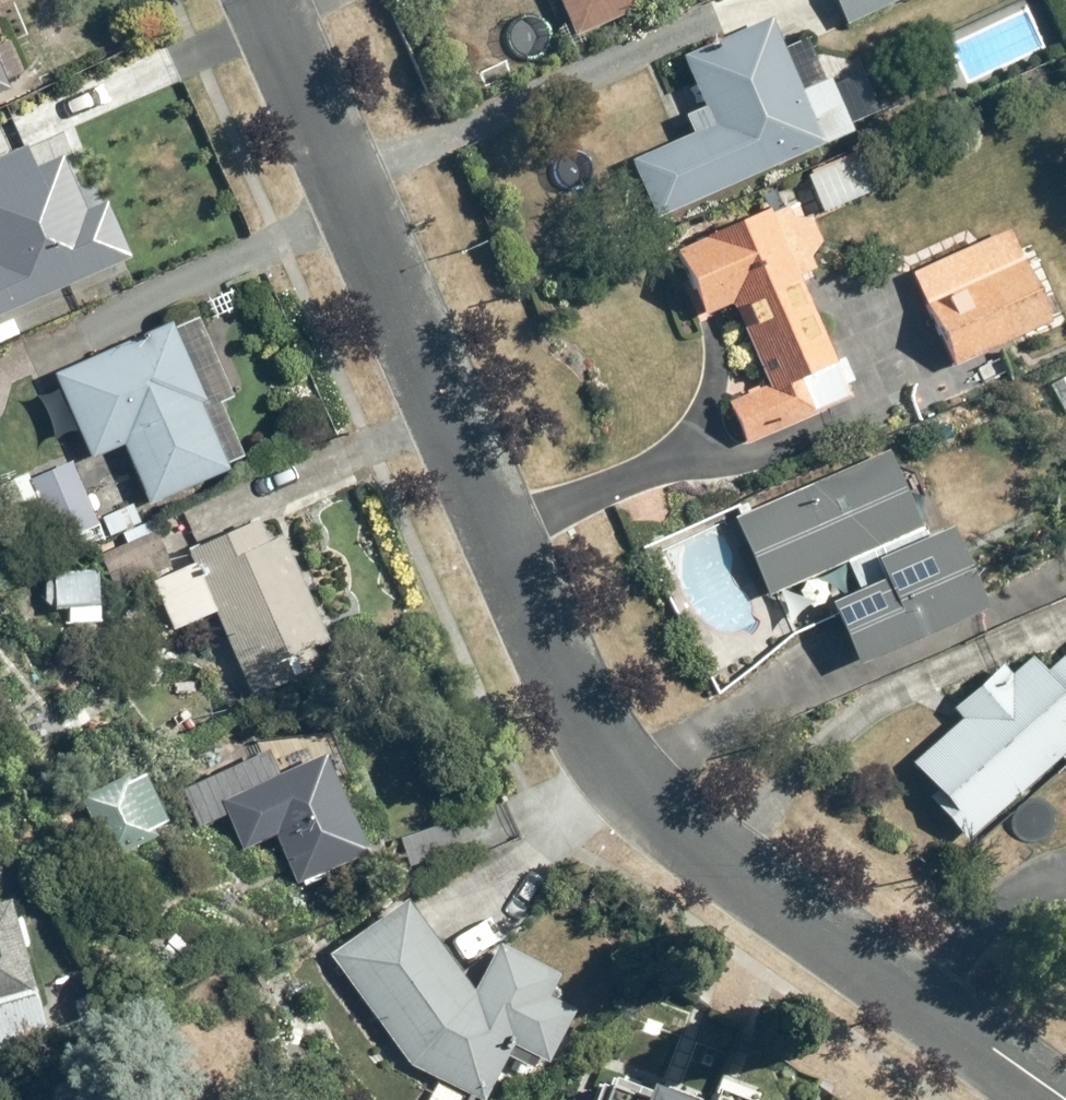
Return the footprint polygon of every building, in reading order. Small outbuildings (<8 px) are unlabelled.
[(578,32),(651,0),(564,0),(578,32)] [(849,22),(894,0),(838,0),(849,22)] [(802,87),(770,18),(683,59),(702,102),(625,137),(662,217),(851,129),(826,75),(802,87)] [(12,86),(0,57),(0,91),(12,86)] [(67,289),(137,256),(108,196),(86,206),(61,154),(38,164),(27,140),(0,152),(0,348),(77,309),(67,289)] [(847,145),(800,170),(823,212),(870,187),(847,145)] [(804,190),(676,241),(705,313),(740,299),(770,375),(723,394),(744,445),(865,396),(813,265),(831,258),(804,190)] [(912,268),(962,373),(1038,337),(1039,339),(1065,326),(1065,309),(1033,241),(1019,247),(1007,223),(912,268)] [(173,319),(53,375),(92,458),(121,444),(150,505),(231,468),(200,402),(209,397),(173,319)] [(911,433),(733,512),(769,593),(844,559),(855,583),(825,596),(854,662),(987,603),(911,433)] [(0,485),(0,498),(13,523),(36,511),(55,546),(103,521),(70,459),(35,477),(30,469),(0,485)] [(127,546),(101,558),(119,595),(188,562),(181,548),(192,543),(174,505),(144,519),(137,504),(104,519),(114,539),(122,535),(127,546)] [(153,581),(174,630),(215,612),(256,706),(348,666),(281,509),(190,548),(196,562),(153,581)] [(98,568),(48,568),(48,604),(66,604),(66,621),(116,622),(117,594),(97,594),(98,568)] [(1050,667),(1035,650),(1014,668),(1006,658),(953,704),(962,715),(911,759),(946,800),(939,805),(968,836),(1065,751),(1065,652),(1050,667)] [(269,751),(185,789),(202,825),(225,814),(241,849),(274,834),(294,878),(367,844),(322,747),(277,768),(269,751)] [(139,759),(79,793),(116,857),(175,823),(139,759)] [(49,1047),(0,858),(0,1061),(49,1047)] [(404,898),(333,954),(414,1063),(486,1099),(516,1044),(543,1059),(573,1004),(545,989),(558,965),(499,933),(472,984),(404,898)] [(595,1099),(709,1099),(639,1071),(628,1097),(601,1085),(595,1099)]
